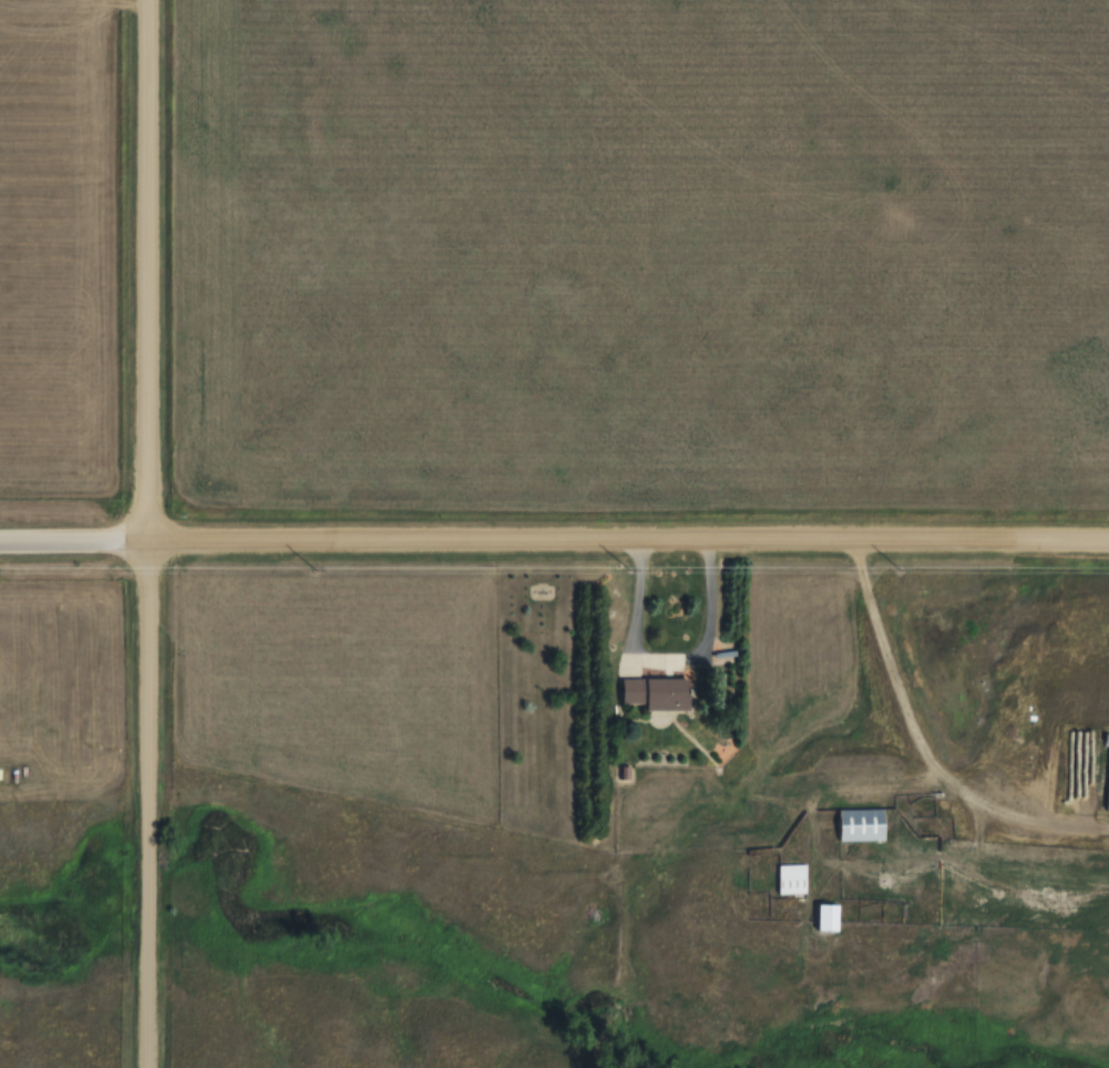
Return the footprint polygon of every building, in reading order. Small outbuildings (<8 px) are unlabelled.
[(650,711),(693,710),(692,678),(625,679),(625,704),(649,704),(650,711)] [(841,810),(841,842),(887,842),(887,810),(841,810)] [(780,895),(808,895),(808,865),(780,865),(780,895)] [(820,932),(840,932),(840,904),(820,904),(820,932)]
